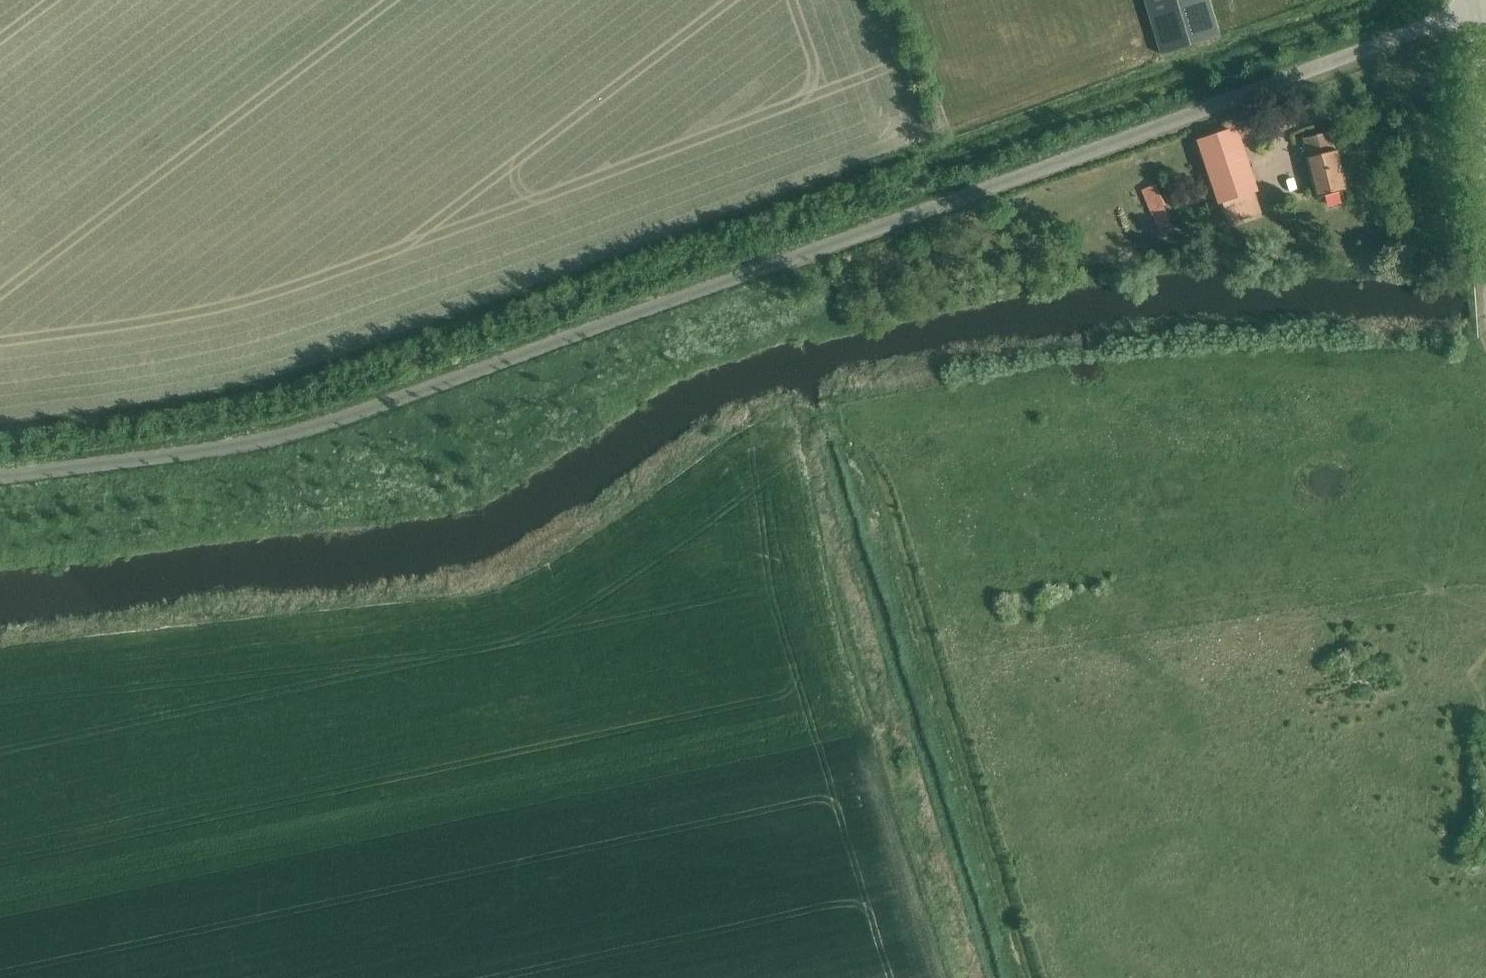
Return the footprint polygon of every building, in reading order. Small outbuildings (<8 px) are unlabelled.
[(1217,36),(1206,0),(1144,0),(1160,54),(1217,36)] [(1202,143),(1229,223),(1262,212),(1235,132),(1202,143)] [(1330,132),(1311,136),(1316,156),(1306,158),(1316,198),(1348,190),(1338,150),(1335,151),(1330,132)] [(1168,216),(1153,223),(1161,239),(1175,232),(1168,216)]
